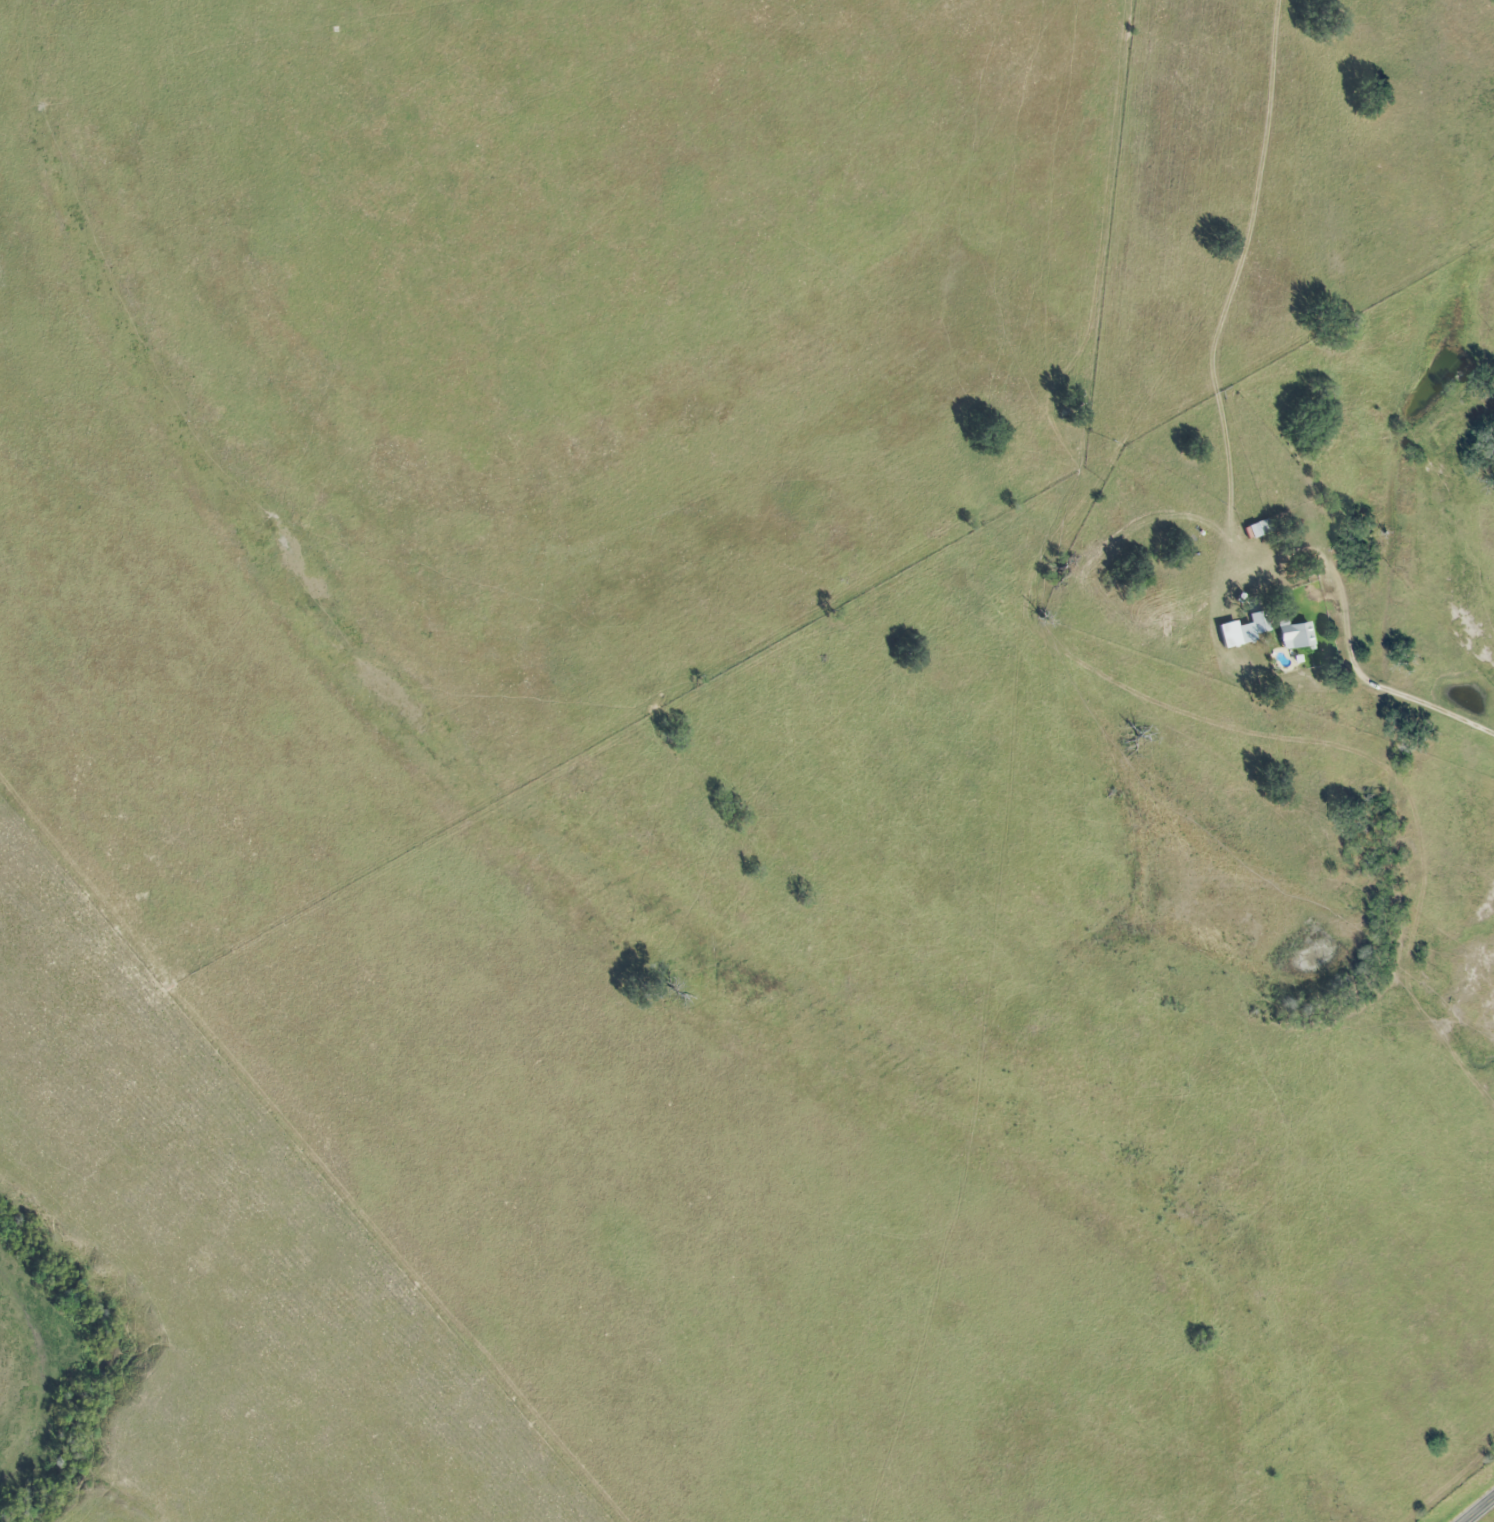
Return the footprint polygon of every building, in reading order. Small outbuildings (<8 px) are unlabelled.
[(1248,614),(1249,626),(1237,627),(1239,645),(1255,644),(1255,635),(1268,634),(1266,613),(1248,614)] [(1289,643),(1289,649),(1310,649),(1310,626),(1278,626),(1278,643),(1289,643)]
